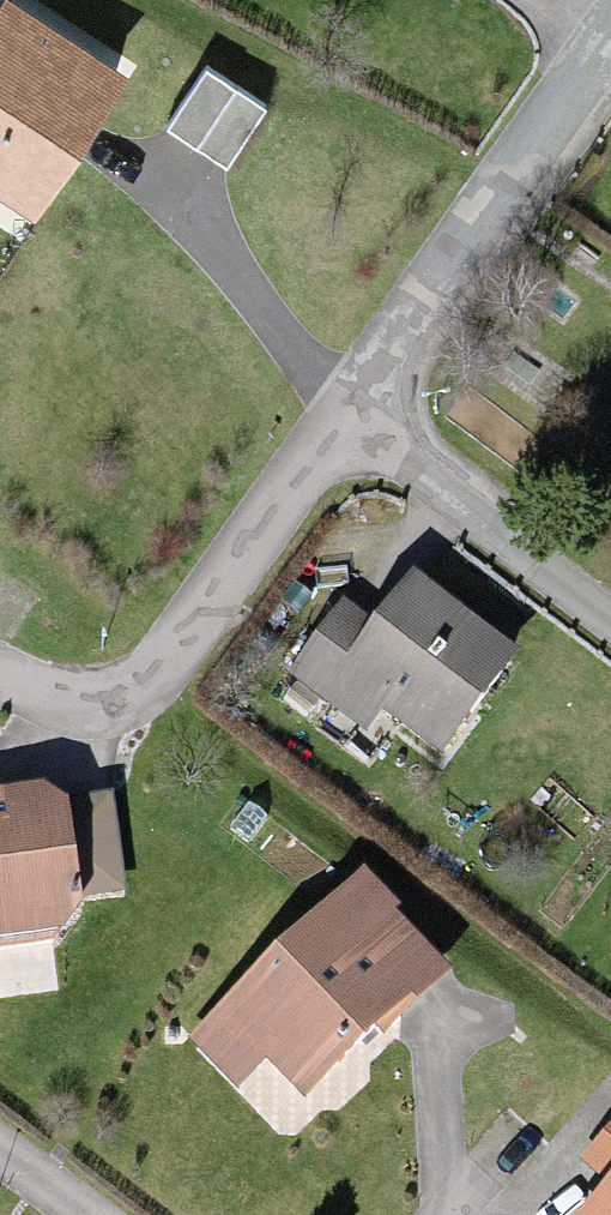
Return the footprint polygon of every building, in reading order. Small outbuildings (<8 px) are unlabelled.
[(0,8),(0,200),(31,222),(128,82),(9,0),(6,0),(0,8)] [(269,116),(205,72),(168,125),(233,169),(269,116)] [(393,580),(323,671),(456,773),(526,683),(393,580)] [(0,773),(0,901),(86,917),(109,794),(0,773)] [(468,929),(347,828),(199,1002),(320,1104),(468,929)] [(569,1212),(573,1214),(610,1214),(610,1158),(569,1212)]
